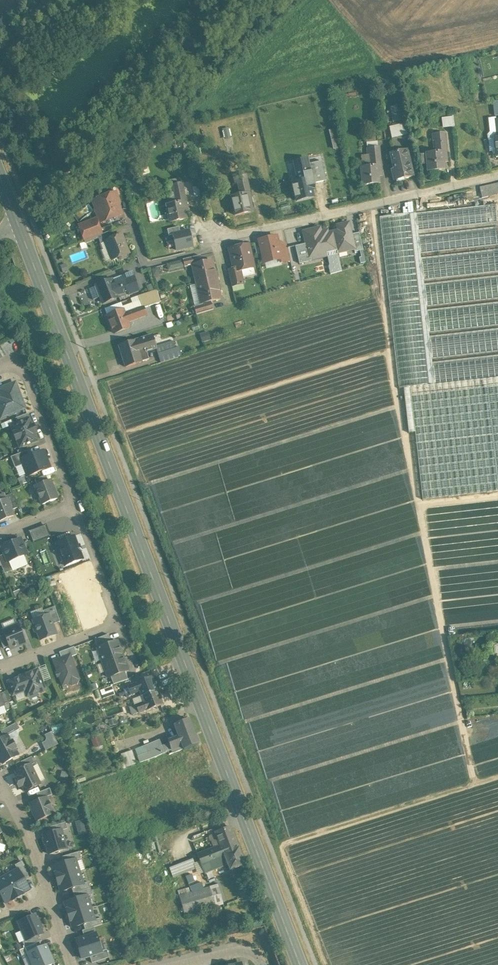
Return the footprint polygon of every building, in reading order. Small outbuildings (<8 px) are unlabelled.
[(20,93),(14,98),(20,105),(26,99),(20,93)] [(454,115),(441,117),(443,127),(455,125),(454,115)] [(495,118),(490,118),(489,120),(490,132),(488,135),(488,139),(494,139),(494,138),(497,138),(495,120),(496,120),(495,118)] [(406,123),(389,127),(392,138),(409,134),(406,123)] [(337,128),(330,129),(332,148),(340,147),(337,128)] [(443,133),(432,134),(433,141),(436,140),(437,152),(445,152),(443,133)] [(406,150),(391,154),(394,170),(392,170),(394,180),(412,176),(406,150)] [(437,152),(426,153),(428,171),(444,170),(443,163),(446,163),(445,152),(437,152)] [(307,161),(296,163),(298,169),(300,169),(303,180),(311,179),(307,161)] [(380,165),(361,167),(363,185),(379,184),(378,177),(381,176),(380,165)] [(245,175),(234,178),(235,184),(238,183),(241,195),(249,193),(245,175)] [(303,180),(293,183),(297,201),(313,197),(311,190),(313,189),(311,179),(303,180)] [(181,183),(166,186),(168,193),(175,192),(182,190),(181,183)] [(480,187),(482,198),(497,194),(497,183),(480,187)] [(182,190),(175,192),(177,202),(185,201),(182,190)] [(115,193),(93,201),(97,210),(95,210),(100,222),(121,214),(117,203),(119,202),(115,193)] [(241,195),(231,197),(235,215),(251,211),(249,204),(251,204),(249,193),(241,195)] [(177,202),(166,204),(170,222),(186,219),(184,212),(187,211),(185,201),(177,202)] [(496,204),(416,213),(418,231),(497,223),(496,204)] [(416,213),(379,217),(398,389),(403,388),(434,385),(432,362),(432,359),(429,336),(429,333),(426,310),(426,307),(423,284),(423,281),(421,258),(420,253),(418,235),(418,231),(416,213)] [(96,217),(76,224),(82,241),(102,234),(96,217)] [(332,232),(337,255),(362,249),(357,226),(332,232)] [(418,235),(420,253),(497,245),(497,226),(418,235)] [(112,230),(97,236),(100,244),(106,242),(105,242),(115,238),(112,230)] [(303,235),(309,262),(337,255),(332,232),(323,235),(321,230),(303,235)] [(190,231),(173,234),(173,236),(176,250),(193,246),(190,231)] [(115,238),(105,242),(106,242),(112,260),(119,258),(119,259),(121,260),(126,258),(126,256),(126,255),(128,254),(121,235),(115,238)] [(276,238),(260,242),(265,261),(280,258),(278,247),(276,238)] [(248,244),(230,249),(234,268),(235,272),(240,271),(253,268),(248,244)] [(287,245),(278,247),(280,258),(281,262),(290,260),(287,245)] [(421,258),(423,281),(497,272),(497,249),(421,258)] [(200,255),(183,259),(184,267),(193,265),(202,263),(200,255)] [(202,263),(193,265),(197,284),(216,280),(211,261),(202,263)] [(240,271),(235,272),(234,268),(228,270),(232,287),(243,285),(240,271)] [(132,275),(126,277),(127,280),(130,289),(132,293),(138,291),(132,275)] [(423,284),(426,307),(497,299),(497,275),(423,284)] [(123,282),(114,285),(112,280),(96,286),(103,303),(118,297),(128,293),(127,290),(123,282)] [(216,280),(197,284),(202,303),(211,301),(220,299),(216,280)] [(157,290),(138,297),(142,307),(143,307),(143,308),(160,302),(157,290)] [(211,301),(202,303),(202,304),(194,307),(196,315),(213,309),(211,301)] [(426,310),(429,333),(497,325),(497,302),(426,310)] [(124,310),(107,316),(110,326),(111,325),(114,333),(130,327),(128,322),(146,316),(143,308),(143,307),(142,307),(125,313),(124,310)] [(429,336),(432,359),(497,352),(497,328),(429,336)] [(135,341),(119,346),(125,367),(142,362),(148,360),(146,351),(156,348),(157,348),(156,346),(153,336),(135,341)] [(173,341),(156,346),(157,348),(156,348),(158,354),(175,348),(173,341)] [(175,348),(158,354),(160,363),(181,356),(179,347),(175,348)] [(432,362),(434,385),(497,378),(497,355),(432,362)] [(403,388),(408,433),(415,432),(422,500),(497,491),(497,378),(434,385),(403,388)] [(0,389),(0,397),(2,403),(0,404),(0,415),(1,417),(25,408),(15,383),(0,389)] [(27,414),(15,418),(18,424),(29,420),(27,414)] [(18,424),(12,426),(15,433),(13,433),(16,441),(19,439),(22,446),(37,440),(29,420),(18,424)] [(27,451),(11,457),(15,468),(23,465),(21,460),(29,456),(27,451)] [(29,456),(21,460),(23,465),(27,476),(50,467),(43,451),(29,456)] [(46,475),(35,480),(37,485),(48,481),(46,475)] [(37,485),(35,486),(42,505),(57,499),(50,480),(48,481),(37,485)] [(12,494),(5,496),(6,499),(7,499),(11,510),(17,508),(12,494)] [(0,502),(0,521),(14,516),(11,510),(7,499),(6,499),(0,502)] [(29,531),(33,541),(49,535),(45,525),(29,531)] [(82,560),(73,536),(58,542),(61,549),(59,552),(61,557),(62,557),(63,558),(65,566),(82,560)] [(26,555),(20,539),(2,547),(5,554),(8,562),(9,562),(23,556),(26,555)] [(5,554),(0,556),(0,563),(4,574),(12,571),(9,562),(8,562),(5,554)] [(23,556),(9,562),(12,571),(26,565),(23,556)] [(54,607),(43,611),(45,616),(49,615),(53,624),(60,622),(54,607)] [(45,616),(33,621),(35,626),(34,629),(35,632),(38,633),(40,640),(56,634),(53,624),(49,615),(45,616)] [(18,625),(3,631),(5,635),(9,646),(10,649),(25,643),(18,625)] [(108,634),(94,639),(98,648),(112,643),(108,634)] [(5,635),(0,637),(0,640),(4,648),(9,646),(5,635)] [(112,643),(98,648),(103,663),(122,656),(117,641),(112,643)] [(79,679),(70,655),(53,661),(62,686),(69,683),(69,684),(71,685),(77,683),(78,681),(77,680),(79,679)] [(122,656),(103,663),(108,677),(110,677),(125,671),(127,670),(122,656)] [(38,670),(20,677),(20,678),(25,691),(27,696),(45,690),(38,670)] [(125,671),(110,677),(113,684),(128,679),(125,671)] [(152,676),(136,682),(136,683),(128,686),(131,694),(139,691),(141,696),(157,690),(152,676)] [(20,678),(8,682),(13,695),(25,691),(20,678)] [(157,690),(141,696),(144,702),(136,705),(139,713),(147,710),(163,704),(157,690)] [(5,692),(0,694),(0,695),(4,705),(6,711),(11,709),(5,692)] [(189,719),(174,725),(179,737),(168,741),(169,744),(162,746),(160,747),(162,754),(163,754),(168,752),(171,750),(172,753),(183,749),(184,749),(198,743),(193,731),(189,719)] [(16,723),(1,731),(4,737),(7,735),(20,729),(16,723)] [(0,740),(0,759),(3,764),(18,755),(15,749),(16,748),(12,741),(11,742),(7,735),(4,737),(0,740)] [(159,739),(144,745),(147,752),(160,747),(162,746),(159,739)] [(198,743),(184,749),(188,760),(193,772),(207,767),(198,743)] [(147,752),(138,756),(140,762),(153,758),(162,754),(160,747),(147,752)] [(169,754),(173,764),(174,766),(188,760),(184,749),(183,749),(172,753),(169,754)] [(132,750),(121,754),(125,767),(136,763),(132,750)] [(168,752),(163,754),(168,766),(173,764),(169,754),(168,752)] [(31,757),(15,765),(18,770),(30,765),(34,763),(31,757)] [(18,770),(16,772),(19,778),(15,780),(19,787),(22,785),(25,791),(40,784),(30,765),(18,770)] [(49,788),(36,793),(39,800),(46,797),(52,795),(49,788)] [(39,800),(29,804),(36,821),(53,814),(46,797),(39,800)] [(82,819),(75,821),(79,833),(85,831),(82,819)] [(249,860),(236,823),(217,830),(222,843),(201,851),(206,864),(229,855),(233,866),(249,860)] [(44,836),(50,855),(69,850),(63,830),(44,836)] [(195,866),(197,873),(203,872),(200,862),(195,864),(193,858),(169,866),(172,874),(195,866)] [(75,859),(53,867),(57,879),(79,872),(75,859)] [(16,864),(18,867),(25,881),(31,878),(22,861),(16,864)] [(0,878),(0,891),(1,893),(6,902),(30,888),(25,881),(18,867),(0,878)] [(79,872),(57,879),(61,892),(83,884),(81,875),(79,872)] [(213,882),(182,892),(189,915),(220,905),(213,882)] [(88,896),(65,903),(69,916),(92,909),(88,896)] [(92,909),(69,916),(73,928),(96,921),(92,909)] [(23,930),(27,939),(42,932),(35,914),(19,921),(23,930)] [(83,932),(86,939),(95,936),(93,929),(83,932)] [(19,942),(27,939),(23,930),(15,934),(19,942)] [(78,941),(83,958),(91,956),(101,953),(95,936),(86,939),(78,941)] [(23,956),(28,954),(39,949),(36,943),(21,950),(23,956)] [(33,964),(54,964),(55,964),(46,946),(39,949),(28,954),(33,964)] [(101,953),(91,956),(93,964),(110,959),(107,951),(101,953)]
